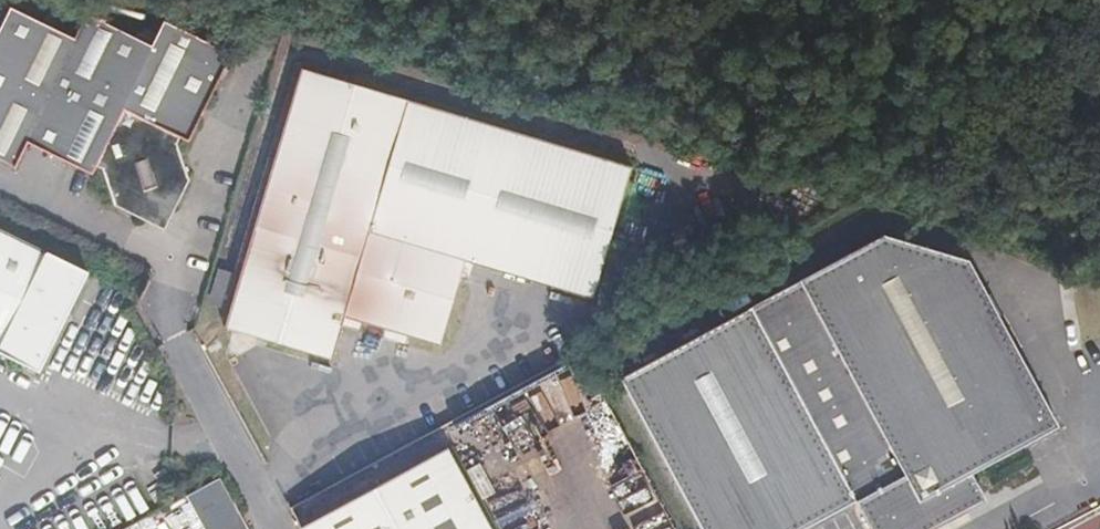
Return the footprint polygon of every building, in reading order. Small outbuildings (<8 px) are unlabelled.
[(11,9),(0,31),(0,161),(1,162),(14,136),(78,167),(83,156),(90,159),(101,196),(147,220),(153,209),(168,208),(175,211),(189,185),(175,144),(180,138),(188,142),(216,89),(219,91),(235,60),(167,27),(155,48),(91,16),(78,41),(11,9)] [(625,173),(299,74),(222,329),(330,362),(344,317),(439,346),(465,259),(588,296),(625,173)] [(36,373),(85,275),(0,232),(0,355),(36,373)] [(750,308),(853,503),(866,528),(935,528),(963,515),(972,485),(968,477),(1057,432),(1026,371),(970,263),(881,238),(798,282),(798,283),(750,308)] [(750,308),(618,377),(697,528),(803,528),(839,510),(853,503),(750,308)] [(304,528),(488,528),(448,453),(304,528)] [(202,489),(223,528),(261,528),(231,473),(202,489)]
